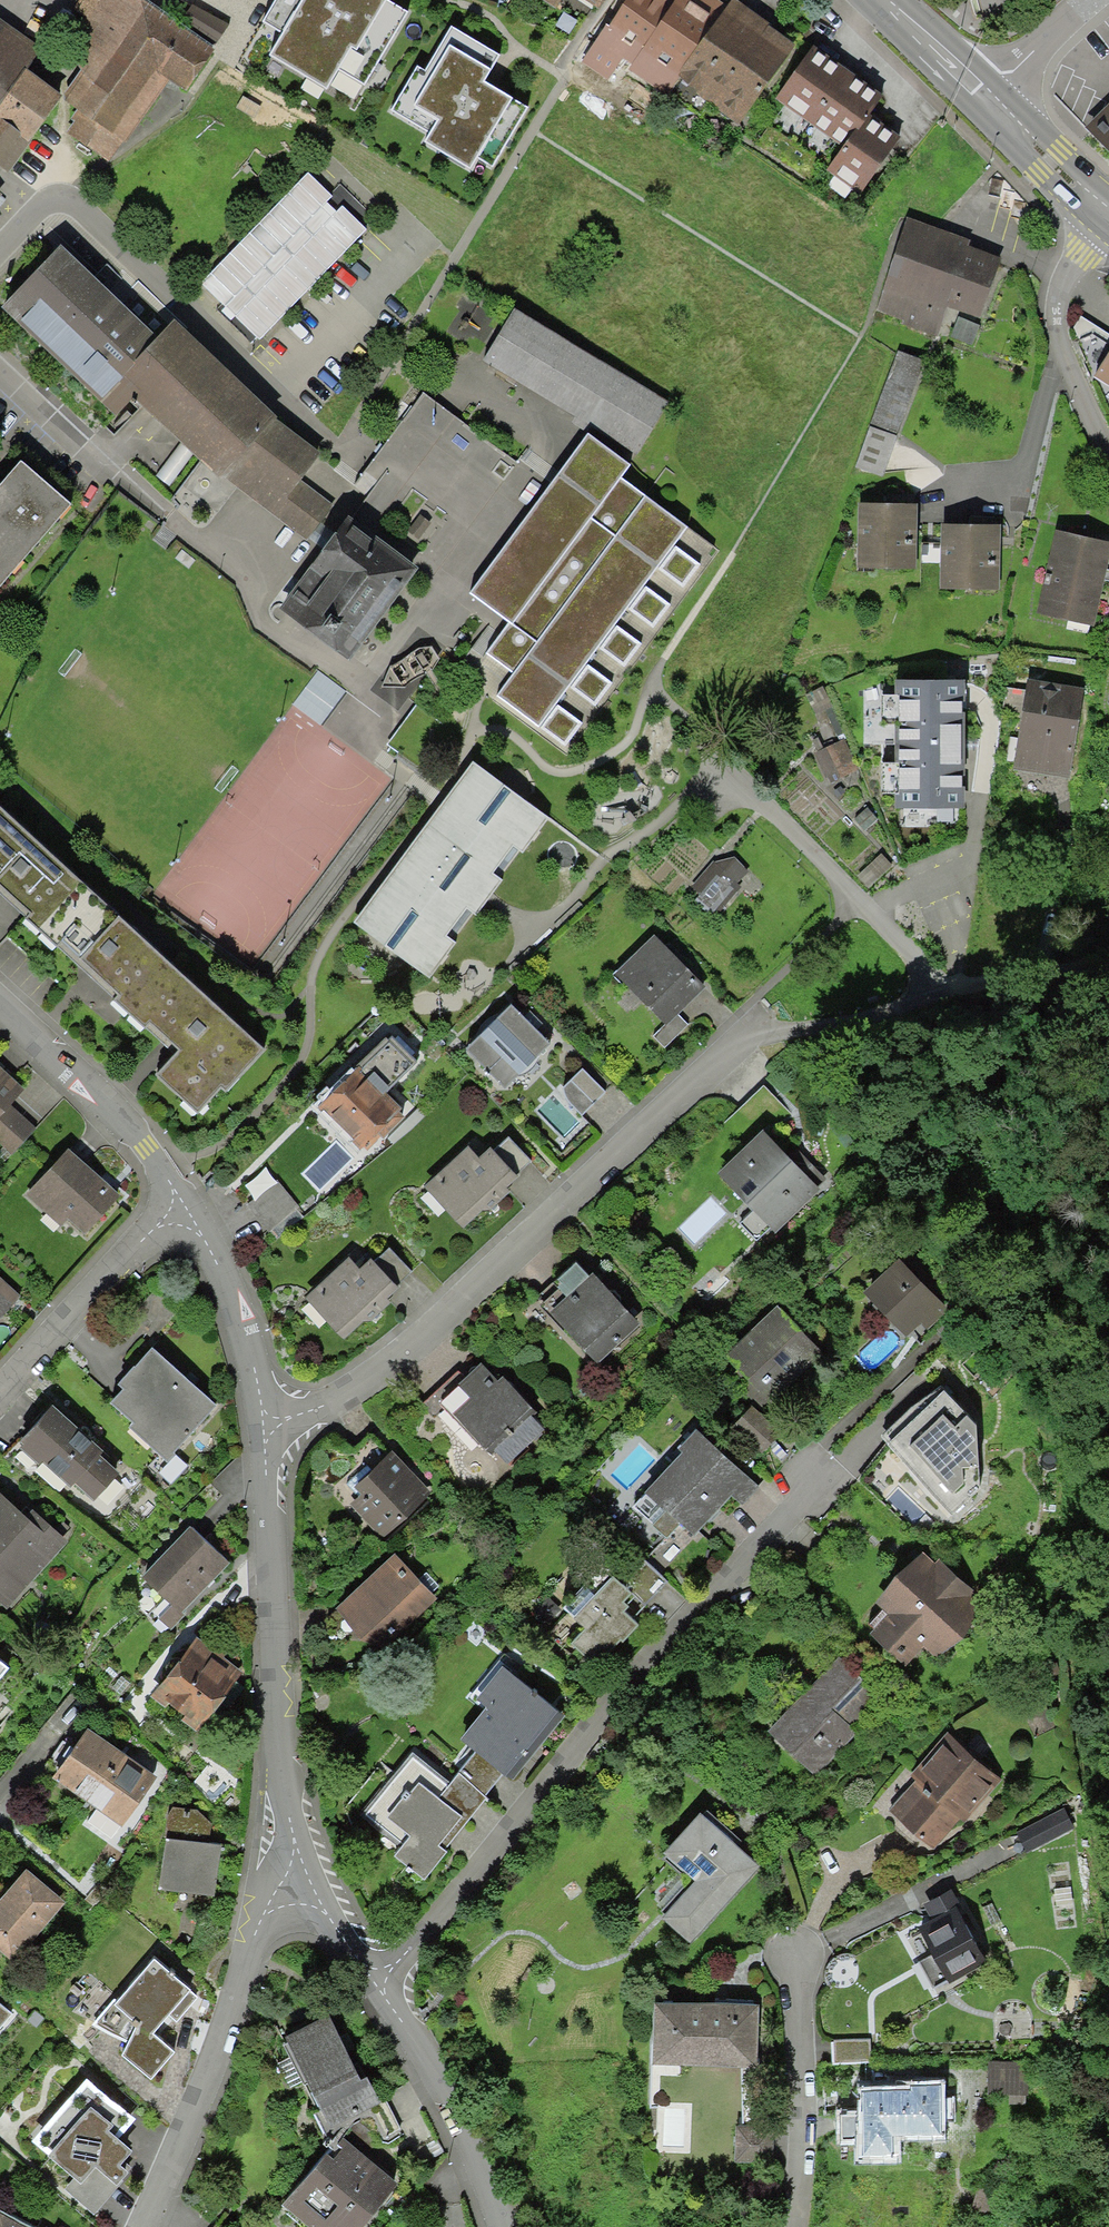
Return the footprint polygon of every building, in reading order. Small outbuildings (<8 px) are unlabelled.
[(69,136),(109,162),(168,81),(191,90),(217,57),(226,31),(195,7),(184,30),(141,0),(139,4),(133,0),(78,0),(72,7),(85,20),(63,51),(81,72),(66,96),(65,103),(75,113),(69,136)] [(262,21),(282,33),(269,55),(326,90),(340,69),(364,84),(408,12),(388,0),(275,0),(262,21)] [(564,8),(569,0),(550,0),(564,8)] [(739,0),(674,0),(674,1),(672,0),(626,0),(583,66),(863,204),(902,143),(873,118),(886,99),(739,0)] [(601,11),(608,0),(583,0),(601,11)] [(12,177),(63,101),(28,73),(42,52),(0,22),(0,167),(12,177)] [(499,55),(451,26),(425,70),(418,66),(392,110),(430,133),(425,142),(470,169),(477,157),(493,166),(527,107),(484,81),(499,55)] [(1085,126),(1108,150),(1108,103),(1085,126)] [(1007,264),(910,218),(873,321),(940,348),(988,320),(1007,264)] [(157,335),(59,243),(1,306),(99,400),(157,335)] [(669,401),(514,307),(481,360),(636,454),(669,401)] [(321,522),(335,531),(346,516),(300,479),(317,456),(321,451),(277,416),(173,317),(157,335),(99,400),(115,414),(133,396),(220,476),(306,542),(321,522)] [(929,367),(898,355),(852,468),(883,480),(929,367)] [(546,485),(423,395),(370,467),(382,477),(353,517),(463,598),(546,485)] [(630,465),(589,434),(472,593),(511,622),(488,653),(513,672),(495,695),(540,729),(690,530),(621,478),(630,465)] [(0,488),(0,597),(74,512),(20,465),(0,488)] [(919,505),(857,505),(857,572),(918,572),(919,505)] [(418,567),(348,514),(346,516),(335,531),(278,607),(349,660),(418,567)] [(1002,525),(940,525),(940,595),(1002,595),(1002,525)] [(1059,536),(1043,610),(1097,621),(1108,563),(1108,546),(1059,536)] [(965,680),(895,680),(894,694),(882,694),(882,719),(895,719),(895,761),(882,761),(882,794),(896,794),(896,810),(965,810),(965,680)] [(1089,694),(1030,683),(1015,770),(1073,780),(1089,694)] [(551,818),(473,761),(354,921),(431,978),(551,818)] [(0,811),(0,905),(174,1059),(160,1080),(201,1117),(262,1050),(0,811)] [(658,938),(615,978),(661,1027),(650,1037),(666,1053),(690,1030),(678,1017),(707,989),(658,938)] [(513,1008),(465,1051),(505,1095),(552,1052),(513,1008)] [(392,1037),(312,1106),(356,1158),(409,1113),(389,1090),(417,1066),(392,1037)] [(0,1069),(0,1146),(11,1156),(36,1129),(10,1105),(23,1090),(0,1069)] [(585,1073),(563,1090),(565,1104),(582,1123),(607,1098),(585,1073)] [(763,1134),(719,1176),(753,1212),(737,1226),(754,1244),(770,1229),(775,1233),(818,1192),(763,1134)] [(469,1147),(422,1187),(459,1229),(534,1163),(511,1136),(481,1162),(469,1147)] [(125,1198),(72,1147),(24,1198),(62,1233),(70,1225),(85,1240),(125,1198)] [(300,1211),(277,1181),(241,1209),(265,1238),(300,1211)] [(349,1257),(298,1300),(333,1342),(415,1274),(391,1245),(360,1271),(349,1257)] [(570,1295),(553,1311),(600,1361),(637,1326),(577,1261),(556,1280),(570,1295)] [(899,1264),(864,1292),(903,1341),(911,1335),(922,1348),(949,1326),(899,1264)] [(22,1301),(0,1282),(0,1325),(22,1301)] [(777,1309),(724,1358),(767,1404),(820,1355),(777,1309)] [(154,1345),(118,1383),(126,1390),(114,1403),(137,1425),(132,1430),(169,1465),(221,1410),(154,1345)] [(489,1361),(459,1387),(468,1397),(450,1413),(500,1470),(548,1429),(489,1361)] [(951,1389),(898,1431),(929,1469),(940,1460),(957,1482),(998,1449),(951,1389)] [(53,1410),(21,1443),(92,1503),(118,1473),(53,1410)] [(753,1411),(735,1428),(762,1457),(780,1440),(753,1411)] [(757,1488),(697,1430),(672,1454),(676,1458),(632,1504),(666,1540),(682,1527),(691,1538),(732,1495),(741,1504),(757,1488)] [(394,1452),(353,1487),(363,1498),(351,1508),(381,1543),(434,1498),(394,1452)] [(0,1494),(0,1603),(5,1608),(69,1544),(38,1513),(29,1523),(0,1494)] [(192,1523),(143,1573),(173,1604),(158,1619),(169,1630),(234,1564),(192,1523)] [(646,1605),(668,1582),(615,1532),(578,1571),(591,1583),(567,1609),(586,1627),(572,1642),(594,1663),(635,1620),(625,1610),(631,1604),(622,1600),(631,1591),(646,1605)] [(925,1553),(880,1598),(892,1610),(872,1629),(907,1664),(926,1645),(941,1660),(981,1620),(956,1596),(967,1585),(941,1559),(936,1564),(925,1553)] [(395,1555),(336,1609),(376,1652),(435,1599),(395,1555)] [(242,1671),(196,1636),(155,1691),(201,1726),(242,1671)] [(568,1713),(501,1656),(467,1694),(485,1706),(463,1733),(483,1750),(467,1768),(486,1784),(502,1766),(514,1776),(568,1713)] [(839,1661),(768,1727),(813,1776),(860,1732),(853,1725),(878,1702),(839,1661)] [(151,1773),(87,1729),(54,1777),(96,1806),(86,1822),(108,1837),(151,1773)] [(916,1780),(891,1807),(932,1844),(959,1815),(965,1821),(1001,1782),(946,1731),(908,1773),(916,1780)] [(493,1795),(460,1767),(446,1783),(414,1757),(368,1812),(405,1843),(397,1852),(426,1876),(493,1795)] [(702,1805),(667,1843),(700,1874),(662,1915),(692,1943),(765,1863),(702,1805)] [(170,1806),(160,1887),(214,1895),(221,1843),(210,1841),(212,1827),(207,1820),(196,1813),(183,1807),(170,1806)] [(0,1900),(0,1946),(15,1959),(68,1901),(30,1867),(0,1900)] [(952,1889),(923,1904),(932,1923),(908,1935),(931,1980),(948,1971),(951,1978),(985,1961),(959,1909),(961,1906),(952,1889)] [(196,2000),(155,1958),(96,2023),(128,2036),(126,2053),(151,2079),(172,2050),(153,2035),(167,2013),(175,2021),(196,2000)] [(760,1998),(652,1993),(649,2066),(741,2070),(737,2158),(777,2160),(781,2055),(758,2054),(760,1998)] [(285,2037),(313,2097),(358,2075),(329,2016),(285,2037)] [(870,2040),(831,2040),(831,2067),(870,2067),(870,2040)] [(1031,2060),(985,2059),(984,2095),(1030,2096),(1031,2060)] [(368,2077),(361,2081),(358,2075),(313,2097),(321,2112),(314,2115),(322,2132),(372,2108),(381,2103),(368,2077)] [(137,2119),(87,2076),(33,2139),(70,2171),(107,2128),(120,2138),(137,2119)] [(913,2088),(865,2088),(865,2113),(842,2113),(842,2142),(858,2142),(858,2158),(897,2158),(897,2135),(942,2135),(942,2124),(954,2124),(954,2097),(942,2097),(942,2084),(913,2083),(913,2088)] [(386,2101),(381,2103),(372,2108),(386,2137),(401,2129),(386,2101)] [(284,2206),(310,2226),(363,2226),(398,2184),(340,2137),(284,2206)] [(975,2185),(974,2219),(988,2226),(997,2226),(1003,2201),(975,2185)] [(0,2209),(0,2226),(34,2226),(0,2209)]
